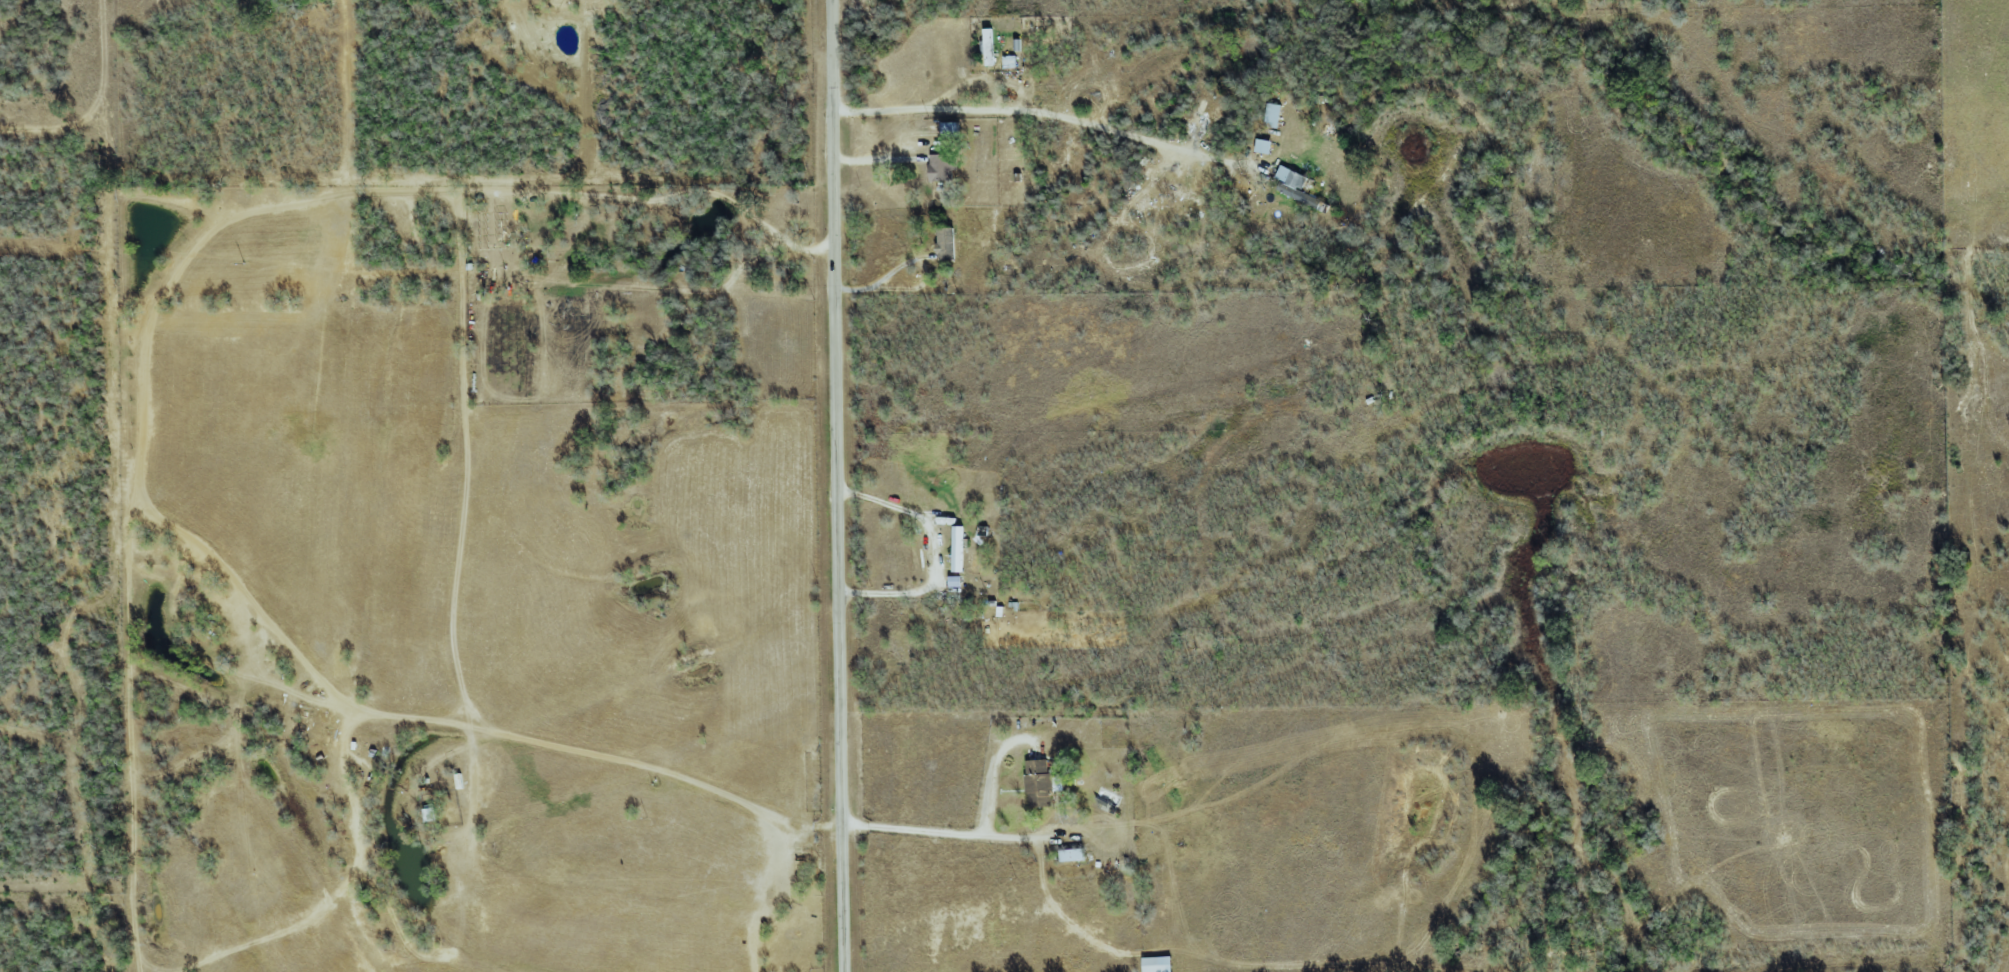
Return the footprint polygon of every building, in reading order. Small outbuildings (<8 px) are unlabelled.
[(986,28),(988,65),(996,65),(995,28),(986,28)] [(1005,56),(1005,68),(1018,68),(1017,55),(1005,56)] [(1283,104),(1268,103),(1266,126),(1281,128),(1283,104)] [(943,122),(944,137),(961,136),(961,122),(943,122)] [(1273,154),(1276,141),(1259,138),(1257,151),(1273,154)] [(932,181),(958,180),(957,154),(932,155),(932,181)] [(1329,201),(1304,192),(1310,176),(1282,165),(1277,179),(1283,181),(1279,192),(1326,210),(1329,201)] [(957,260),(957,227),(939,227),(939,260),(957,260)] [(966,525),(954,525),(953,571),(965,571),(966,525)] [(965,586),(964,575),(951,576),(952,586),(965,586)] [(1054,805),(1053,791),(1066,791),(1065,776),(1052,777),(1050,758),(1027,760),(1030,806),(1054,805)] [(427,822),(438,820),(436,806),(425,807),(427,822)] [(1087,848),(1063,849),(1063,861),(1088,860),(1087,848)] [(1174,956),(1145,957),(1145,971),(1175,971),(1174,956)]
